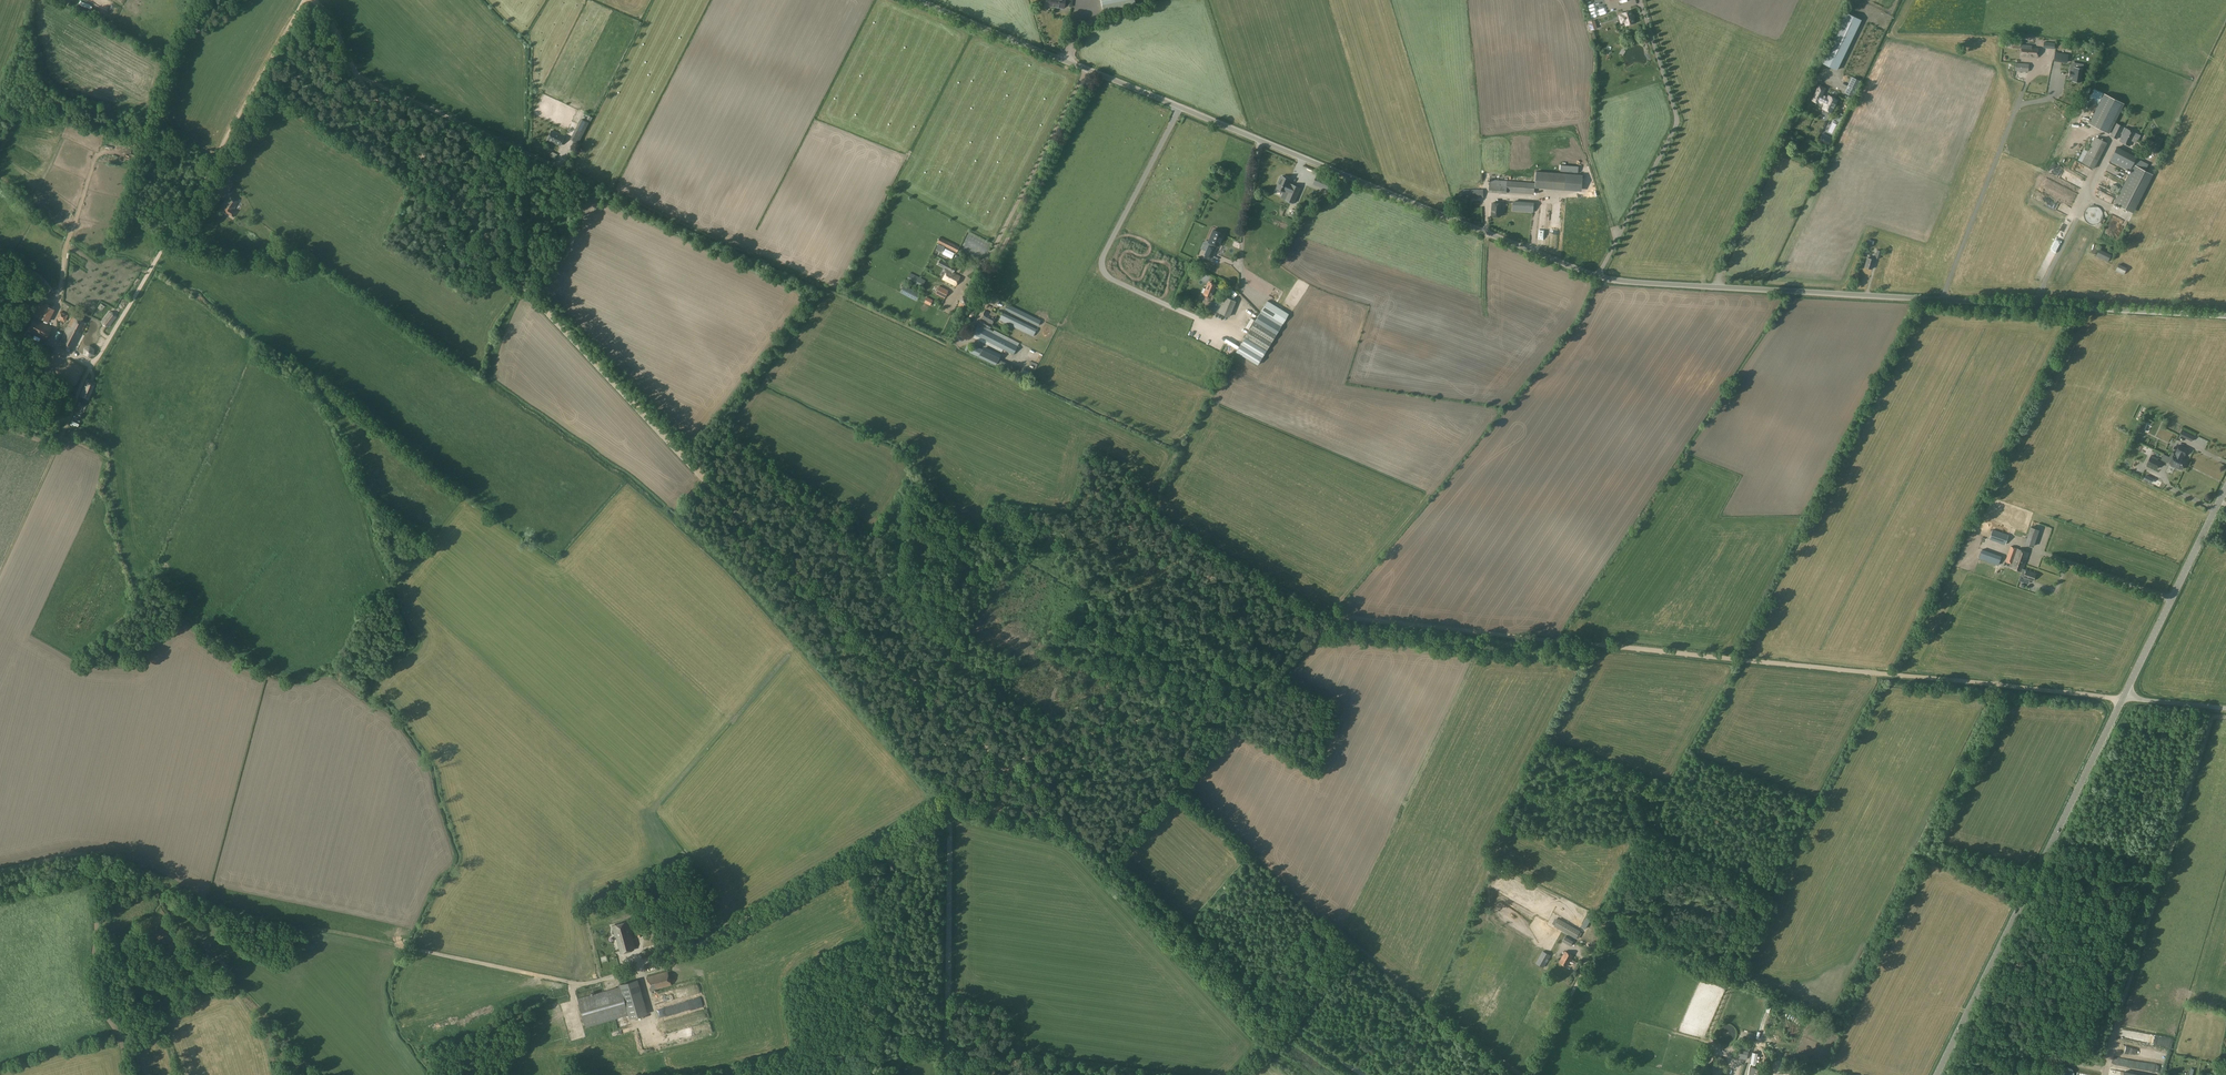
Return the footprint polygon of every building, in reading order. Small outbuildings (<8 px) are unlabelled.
[(1103,14),(1136,7),(1135,0),(1101,0),(1103,14)] [(121,7),(114,4),(112,11),(119,13),(121,7)] [(1632,25),(1633,24),(1633,23),(1635,22),(1631,10),(1623,13),(1623,14),(1620,15),(1621,16),(1619,16),(1621,23),(1625,22),(1626,25),(1628,25),(1629,26),(1632,25)] [(1822,62),(1837,69),(1861,19),(1846,12),(1822,62)] [(2021,50),(2021,56),(2037,58),(2038,48),(2031,47),(2031,45),(2022,45),(2022,46),(2021,48),(2021,50)] [(2062,54),(2060,61),(2067,62),(2068,55),(2062,54)] [(2015,62),(2015,71),(2028,72),(2029,63),(2015,62)] [(2069,71),(2068,76),(2073,76),(2072,81),(2080,82),(2083,68),(2083,64),(2075,63),(2075,67),(2074,67),(2074,71),(2070,71),(2069,71)] [(1845,92),(1853,96),(1860,80),(1852,76),(1845,92)] [(2014,100),(2021,83),(2010,79),(2004,97),(2014,100)] [(2037,94),(2041,82),(2030,79),(2026,91),(2037,94)] [(1832,113),(1838,99),(1828,95),(1827,97),(1823,95),(1826,88),(1819,85),(1811,99),(1823,105),(1822,108),(1832,113)] [(2104,93),(2100,100),(2089,123),(2109,133),(2124,104),(2104,93)] [(581,118),(574,131),(582,135),(589,123),(581,118)] [(2110,135),(2117,139),(2123,126),(2116,123),(2110,135)] [(2136,133),(2124,127),(2121,134),(2122,135),(2119,141),(2129,146),(2136,133)] [(547,140),(560,146),(564,136),(551,131),(547,140)] [(1822,133),(1818,141),(1829,146),(1833,138),(1822,133)] [(2081,162),(2094,169),(2107,142),(2095,136),(2081,162)] [(2130,171),(2130,170),(2137,156),(2117,146),(2109,160),(2130,171)] [(1276,182),(1277,182),(1275,186),(1276,186),(1275,188),(1286,193),(1284,198),(1292,201),(1298,186),(1290,183),(1290,184),(1287,183),(1288,182),(1289,179),(1288,178),(1289,177),(1284,175),(1284,176),(1280,175),(1279,177),(1278,176),(1276,182)] [(1313,184),(1331,191),(1335,182),(1317,175),(1313,184)] [(224,183),(220,180),(215,188),(220,190),(224,183)] [(1507,181),(1506,192),(1534,194),(1535,183),(1507,181)] [(2097,194),(2104,200),(2107,195),(2095,187),(2092,192),(2096,195),(2097,194)] [(1483,189),(1468,190),(1462,190),(1462,198),(1483,198),(1483,189)] [(237,211),(234,209),(238,202),(229,196),(221,209),(234,217),(237,211)] [(1513,201),(1512,210),(1533,212),(1534,203),(1513,201)] [(1500,216),(1501,203),(1492,203),(1491,216),(1500,216)] [(1219,246),(1224,234),(1213,230),(1208,242),(1211,243),(1210,247),(1208,246),(1205,255),(1212,258),(1216,249),(1215,249),(1216,245),(1219,246)] [(940,237),(937,242),(957,252),(959,247),(940,237)] [(945,247),(938,244),(936,249),(942,252),(945,247)] [(945,248),(942,254),(951,258),(954,253),(945,248)] [(2096,256),(2108,262),(2111,255),(2099,249),(2096,256)] [(1872,269),(1875,260),(1868,258),(1865,267),(1872,269)] [(940,260),(938,264),(943,266),(946,267),(945,268),(948,269),(943,279),(955,285),(960,276),(953,273),(955,267),(950,264),(950,265),(945,262),(940,260)] [(2127,268),(2119,264),(2115,270),(2124,274),(2127,268)] [(925,280),(910,272),(907,279),(922,287),(925,280)] [(1186,288),(1189,280),(1178,275),(1174,284),(1183,288),(1183,287),(1186,288)] [(1210,296),(1215,285),(1209,283),(1204,294),(1210,296)] [(900,293),(916,301),(920,294),(904,285),(900,293)] [(949,290),(939,285),(936,293),(945,298),(949,290)] [(1229,292),(1224,290),(1218,303),(1212,300),(1209,308),(1229,317),(1236,301),(1227,297),(1229,292)] [(964,293),(960,302),(958,305),(963,307),(969,295),(964,293)] [(930,306),(933,300),(927,297),(924,302),(930,306)] [(53,309),(36,301),(30,313),(47,321),(53,309)] [(1267,301),(1262,310),(1283,323),(1288,314),(1267,301)] [(1007,303),(1004,309),(1038,326),(1041,320),(1007,303)] [(1250,315),(1253,312),(1241,304),(1239,307),(1250,315)] [(108,307),(104,313),(111,318),(115,312),(113,310),(111,308),(108,307)] [(992,311),(990,313),(985,310),(981,319),(992,324),(997,314),(992,311)] [(68,315),(60,311),(56,318),(64,322),(68,315)] [(104,313),(100,318),(102,321),(104,323),(108,323),(111,318),(104,313)] [(1259,313),(1245,337),(1266,350),(1281,326),(1259,313)] [(1037,329),(1009,316),(1007,320),(1025,329),(1024,331),(1033,336),(1037,329)] [(73,317),(60,342),(73,349),(86,324),(73,317)] [(33,318),(28,331),(27,331),(46,340),(52,328),(33,318)] [(979,323),(978,325),(983,327),(983,325),(990,329),(992,325),(981,319),(979,323)] [(977,325),(973,334),(1001,348),(1005,340),(982,328),(977,325)] [(1245,337),(1241,344),(1236,351),(1258,364),(1266,350),(1245,337)] [(1018,346),(1005,340),(1001,348),(1013,354),(1018,346)] [(87,344),(83,349),(90,354),(94,349),(87,344)] [(979,356),(982,349),(973,345),(969,352),(979,356)] [(984,347),(980,357),(997,365),(1002,355),(984,347)] [(1009,365),(1007,371),(1019,373),(1020,367),(1009,365)] [(95,384),(86,381),(80,395),(89,399),(95,384)] [(2143,421),(2139,429),(2144,431),(2148,423),(2143,421)] [(2188,433),(2186,438),(2192,441),(2195,436),(2188,433)] [(2148,444),(2155,446),(2158,438),(2151,435),(2148,444)] [(2172,452),(2170,457),(2185,464),(2187,460),(2183,458),(2184,455),(2185,455),(2188,449),(2180,445),(2176,451),(2177,451),(2176,454),(2172,452)] [(2164,454),(2162,459),(2167,462),(2168,462),(2171,464),(2171,465),(2174,467),(2175,466),(2177,466),(2177,467),(2177,468),(2180,469),(2181,469),(2181,468),(2183,469),(2185,464),(2170,457),(2164,454)] [(2150,457),(2147,463),(2157,468),(2160,462),(2150,457)] [(2031,546),(2036,529),(2029,527),(2024,544),(2031,546)] [(2069,553),(2074,540),(2041,528),(2037,537),(2036,541),(2069,553)] [(1989,539),(2005,545),(2008,535),(1992,529),(1989,539)] [(2022,571),(2022,569),(2028,552),(2010,546),(2005,561),(2012,563),(2011,567),(2022,571)] [(1998,564),(2001,556),(1983,550),(1981,558),(1998,564)] [(2036,573),(2022,569),(2022,571),(2025,572),(2023,577),(2033,581),(2036,573)] [(714,918),(699,924),(702,932),(717,926),(714,918)] [(1558,918),(1554,925),(1575,938),(1580,930),(1558,918)] [(635,950),(630,933),(631,933),(628,921),(612,926),(615,937),(616,937),(621,954),(635,950)] [(681,931),(666,937),(669,945),(684,939),(681,931)] [(1563,941),(1570,946),(1573,940),(1566,936),(1563,941)] [(1542,950),(1535,962),(1543,967),(1550,955),(1542,950)] [(1566,966),(1573,955),(1565,951),(1559,962),(1566,966)] [(647,976),(651,991),(672,985),(668,971),(647,976)] [(620,987),(630,1020),(648,1015),(638,981),(620,987)] [(628,1015),(620,987),(578,999),(586,1027),(628,1015)] [(1740,1042),(1738,1048),(1749,1051),(1750,1046),(1740,1042)] [(1740,1055),(1740,1056),(1747,1058),(1747,1057),(1749,1051),(1742,1049),(1740,1055)] [(2058,1074),(2074,1074),(2074,1073),(2074,1072),(2073,1070),(2072,1069),(2071,1068),(2070,1067),(2069,1067),(2067,1066),(2066,1066),(2065,1066),(2063,1067),(2062,1067),(2061,1068),(2060,1069),(2059,1070),(2058,1072),(2058,1073),(2058,1074)] [(1768,1072),(1764,1071),(1751,1067),(1748,1074),(1767,1074),(1768,1072)]
